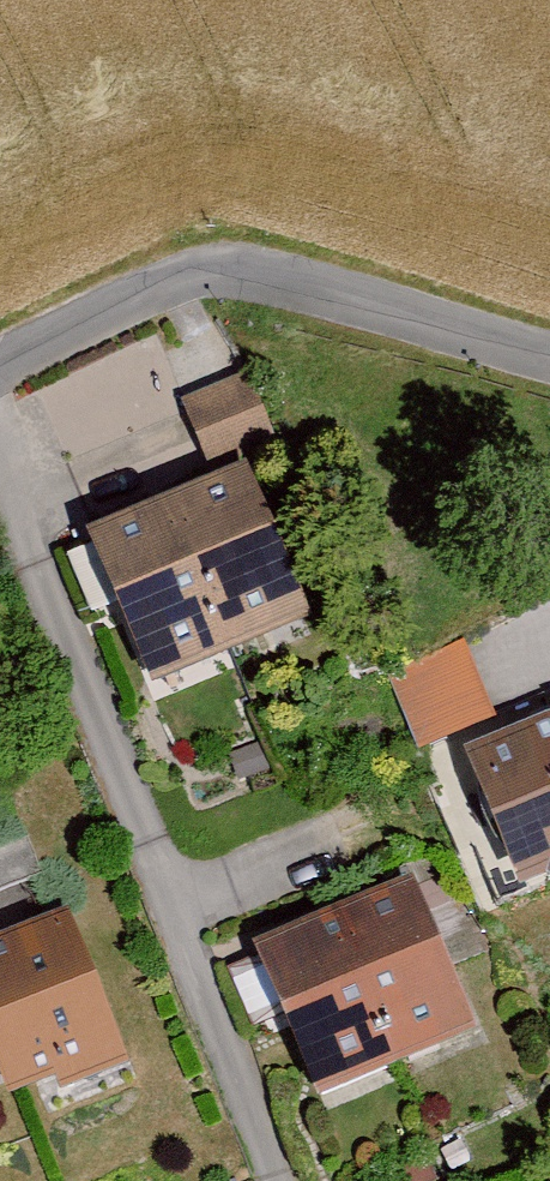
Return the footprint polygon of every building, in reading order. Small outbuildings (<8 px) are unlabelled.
[(184,411),(203,469),(270,447),(251,389),(184,411)] [(244,478),(85,543),(148,695),(307,629),(244,478)] [(386,678),(424,772),(501,741),(463,647),(386,678)] [(523,897),(549,886),(549,730),(466,766),(523,897)] [(416,887),(252,954),(315,1109),(479,1042),(416,887)] [(7,1108),(54,1089),(59,1100),(127,1073),(65,919),(0,945),(0,1092),(7,1108)]
